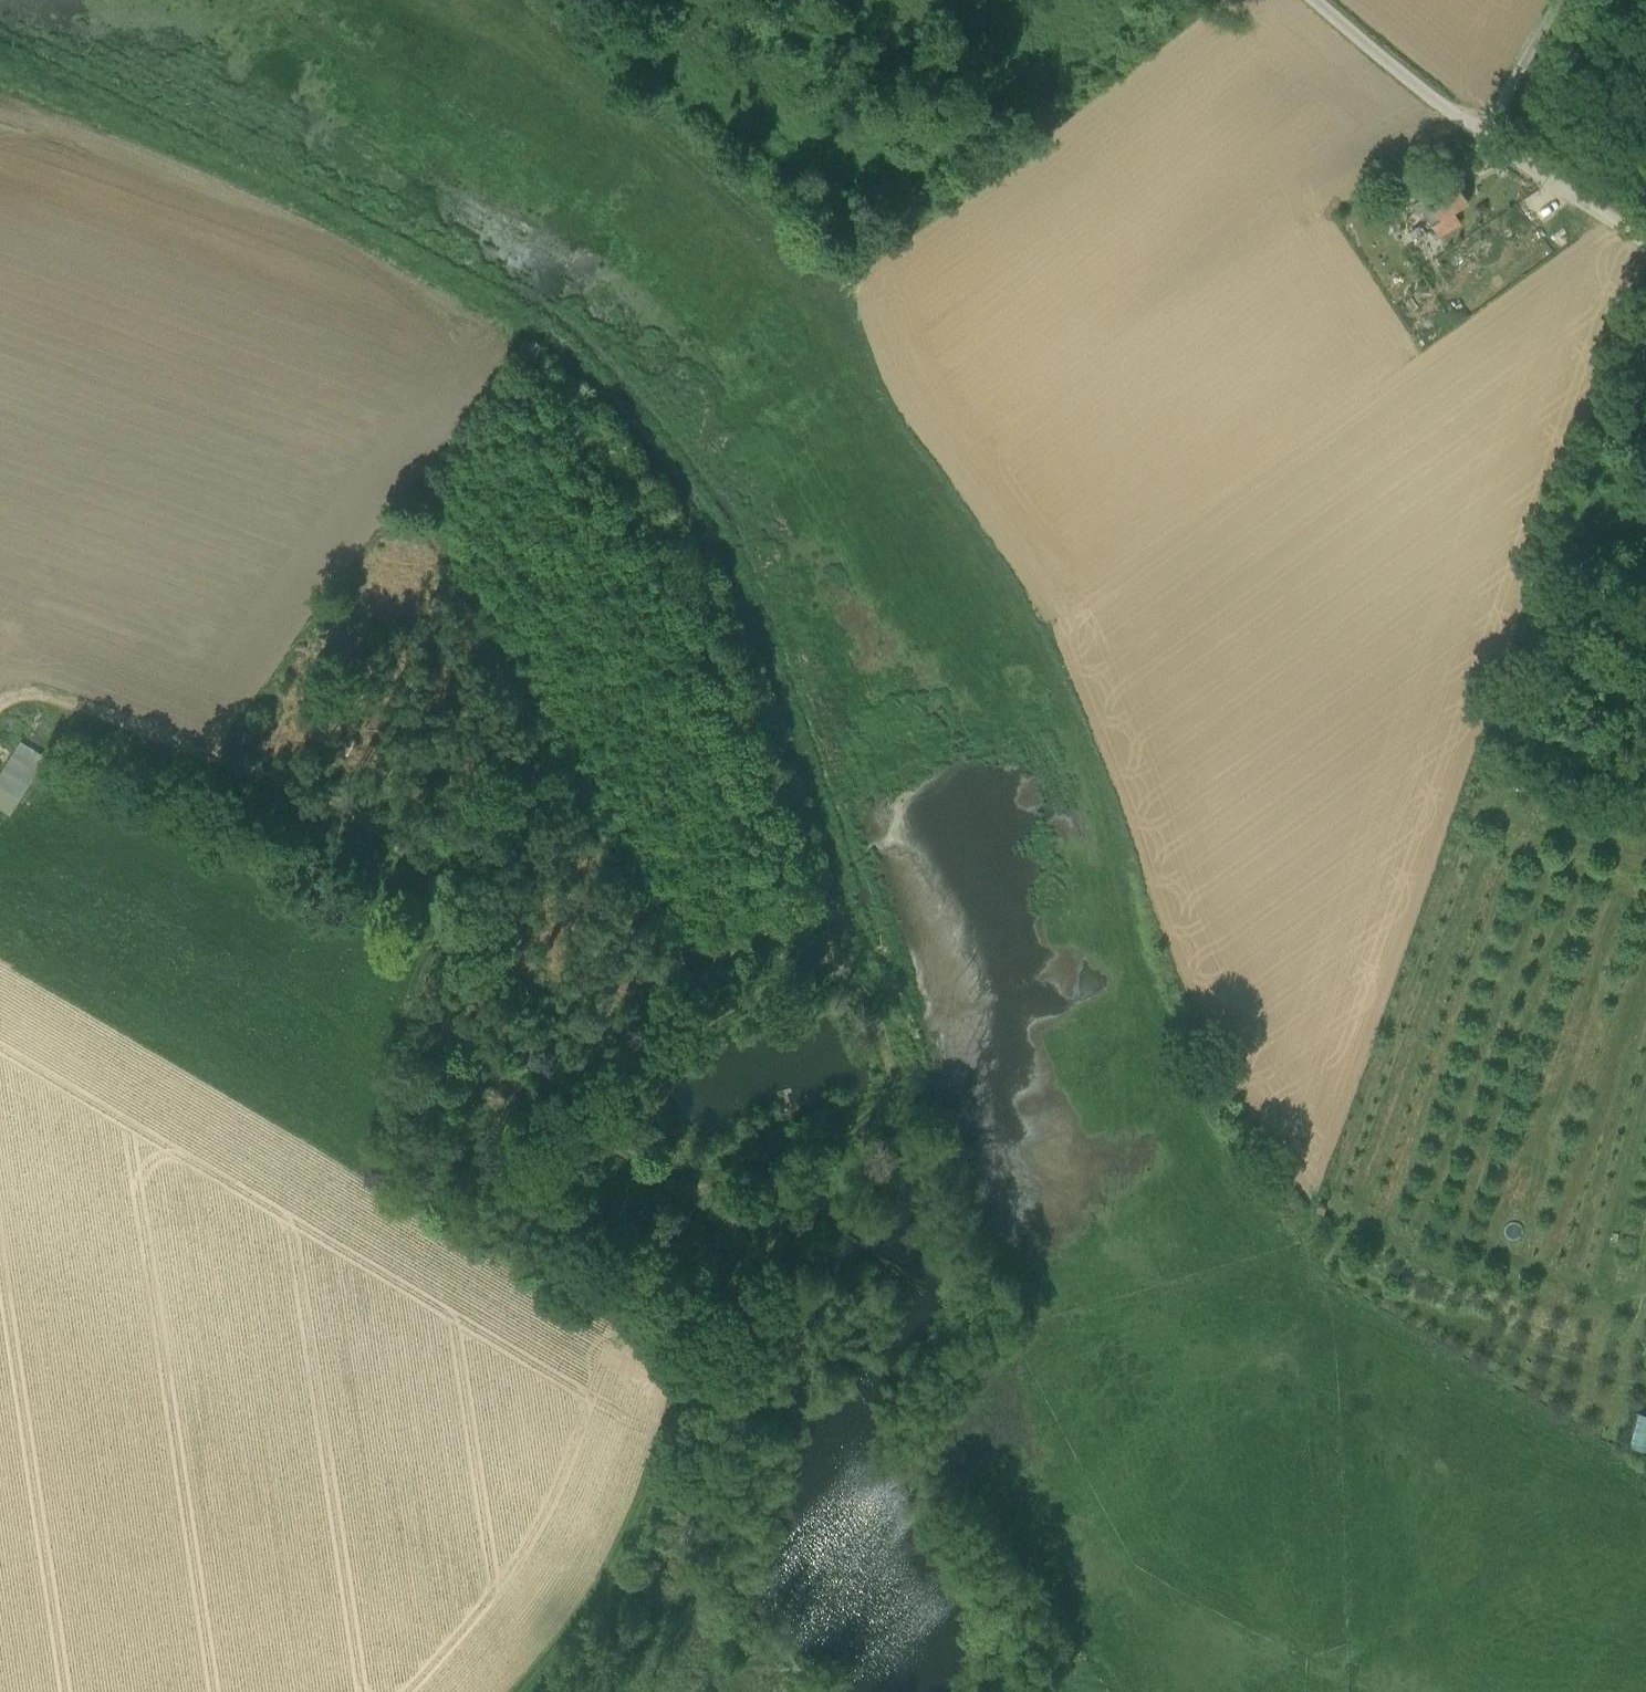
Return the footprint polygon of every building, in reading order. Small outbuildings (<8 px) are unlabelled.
[(1440,219),(1454,211),(1469,202),(1452,173),(1423,191),(1440,219)] [(1431,224),(1439,237),(1461,223),(1454,211),(1440,219),(1431,224)] [(0,776),(0,805),(15,814),(50,754),(22,738),(0,776)] [(1645,1448),(1645,1412),(1641,1411),(1634,1446),(1645,1448)]
